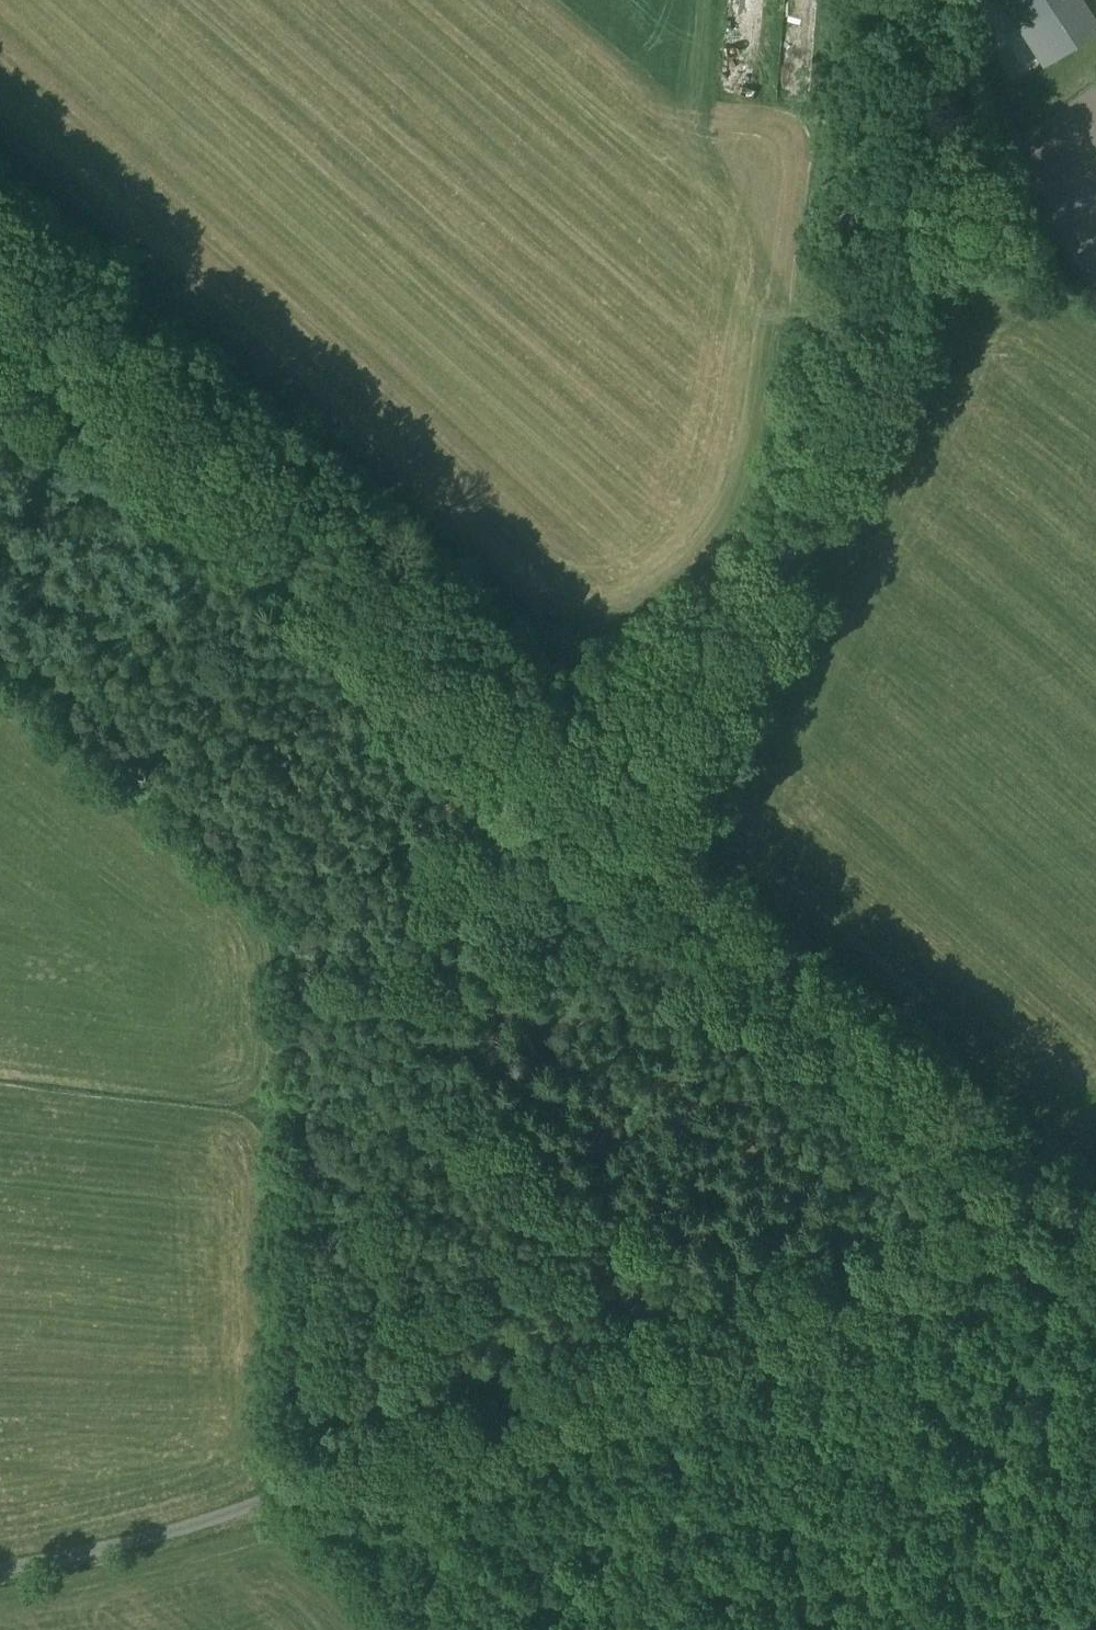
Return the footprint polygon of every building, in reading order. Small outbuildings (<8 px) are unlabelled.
[(1043,65),(1095,29),(1095,16),(1087,0),(1000,0),(1043,65)]
